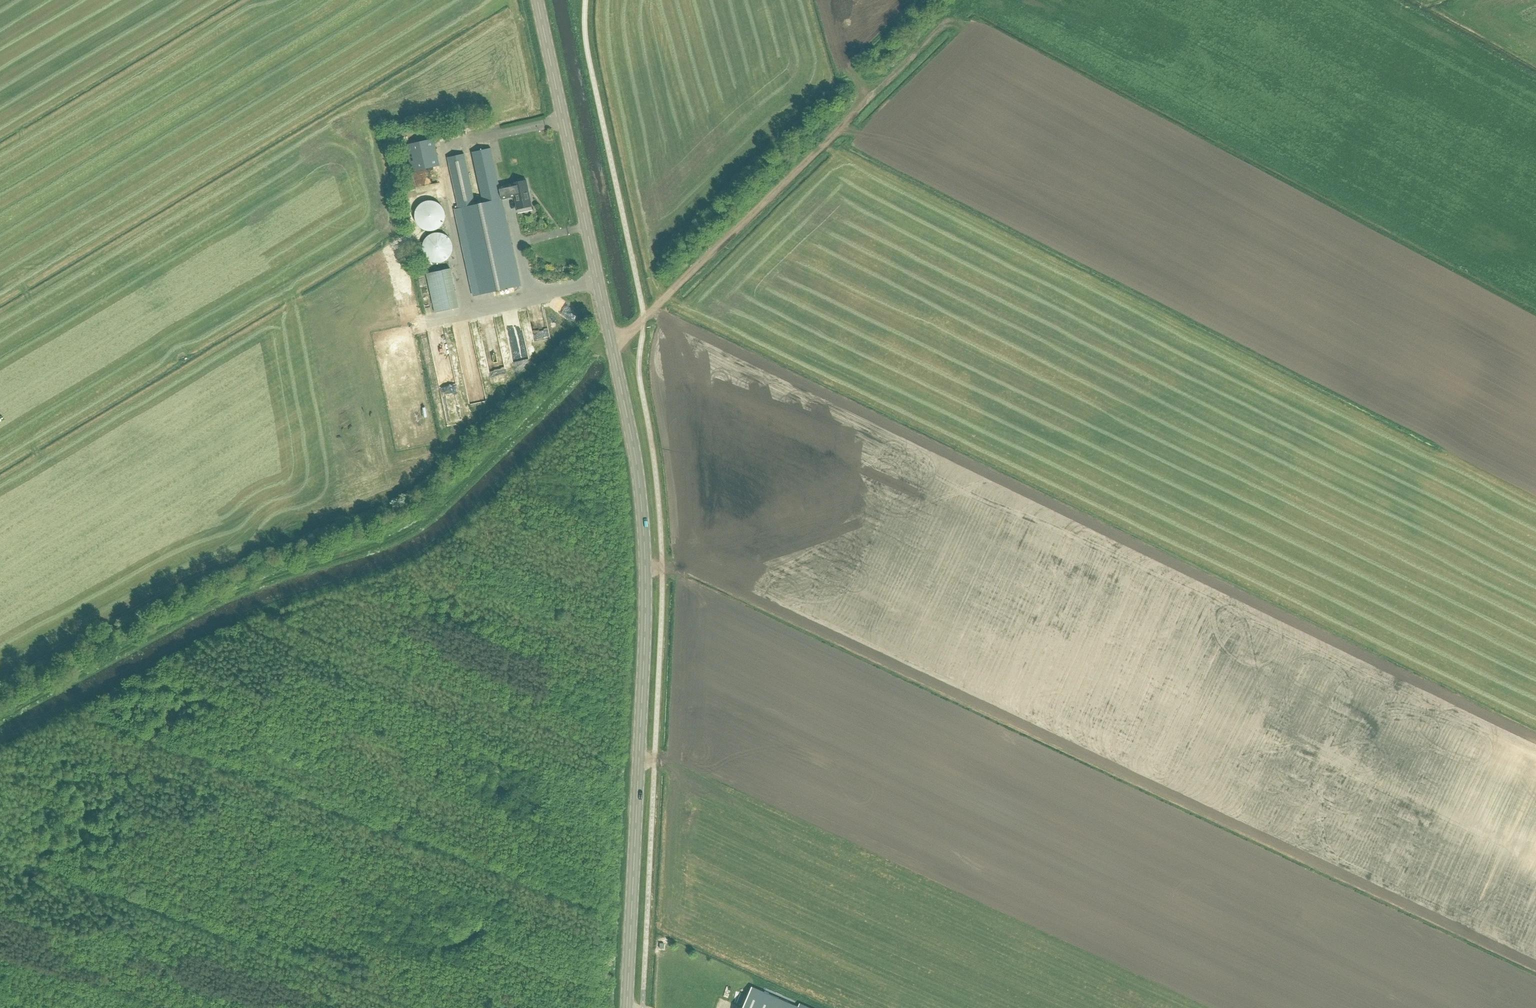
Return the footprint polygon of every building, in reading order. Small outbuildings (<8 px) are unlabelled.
[(434,139),(407,145),(413,171),(440,165),(434,139)] [(526,180),(500,186),(491,148),(472,152),(483,203),(476,204),(464,154),(448,158),(459,208),(454,209),(462,243),(474,296),(522,286),(502,199),(514,197),(517,210),(532,207),(526,180)] [(442,206),(437,202),(431,200),(424,201),(419,205),(416,210),(415,216),(416,222),(420,227),(426,230),(432,230),(438,228),(443,224),(445,218),(445,211),(442,206)] [(452,244),(450,238),(445,234),(439,232),(433,233),(427,236),(424,241),(422,247),(423,253),(427,258),(432,261),(439,262),(445,260),(449,256),(452,250),(452,244)] [(455,311),(451,271),(426,274),(430,313),(455,311)] [(553,293),(549,299),(558,306),(563,300),(553,293)] [(515,306),(501,309),(512,361),(525,358),(515,306)] [(438,384),(440,401),(455,400),(454,383),(438,384)] [(752,988),(743,1007),(798,1007),(752,988)]
